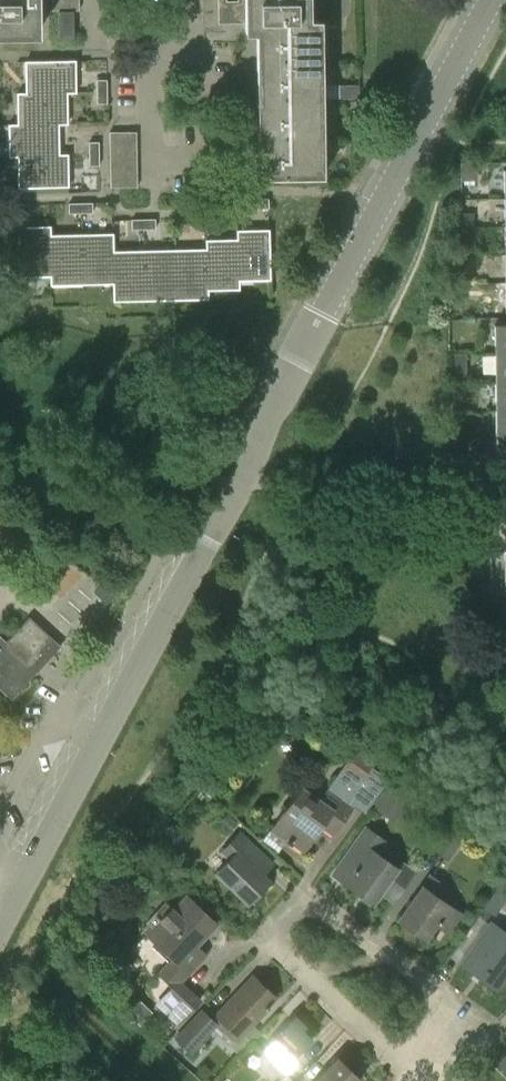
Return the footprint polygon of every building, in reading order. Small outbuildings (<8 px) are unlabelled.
[(37,34),(36,0),(0,0),(0,35),(37,34)] [(57,12),(73,12),(79,12),(79,0),(52,0),(52,12),(57,12)] [(219,24),(244,24),(244,35),(255,35),(257,178),(322,177),(320,20),(309,21),(309,0),(219,0),(219,24)] [(73,40),(73,12),(57,12),(58,40),(73,40)] [(24,62),(25,93),(67,94),(76,93),(76,62),(24,62)] [(96,80),(96,92),(107,92),(107,80),(96,80)] [(339,86),(339,99),(358,99),(358,86),(339,86)] [(107,104),(107,92),(96,92),(96,104),(107,104)] [(15,94),(16,125),(58,125),(67,124),(67,94),(25,93),(25,94),(15,94)] [(17,157),(59,156),(58,125),(16,125),(8,126),(8,157),(17,157)] [(111,133),(112,147),(137,147),(137,133),(117,133),(111,133)] [(88,143),(88,155),(99,155),(98,143),(88,143)] [(137,147),(112,147),(112,161),(137,161),(137,147)] [(99,167),(99,155),(88,155),(88,167),(99,167)] [(67,156),(59,156),(17,157),(17,188),(68,188),(67,156)] [(137,161),(112,161),(112,174),(137,174),(137,161)] [(137,187),(137,174),(112,174),(112,187),(121,187),(137,187)] [(255,199),(255,209),(269,209),(268,199),(255,199)] [(92,203),(80,204),(80,214),(92,213),(92,203)] [(68,214),(80,214),(80,204),(68,204),(68,214)] [(17,216),(29,215),(29,205),(16,205),(17,216)] [(193,229),(205,229),(205,218),(193,219),(193,229)] [(217,218),(205,218),(205,229),(217,228),(217,218)] [(131,231),(143,230),(143,220),(130,220),(131,231)] [(155,220),(143,220),(143,230),(155,230),(155,220)] [(18,226),(19,277),(50,276),(52,276),(51,235),(50,235),(49,226),(18,226)] [(236,239),(207,240),(208,290),(238,290),(238,280),(239,280),(238,230),(236,230),(236,239)] [(268,230),(238,230),(239,280),(270,280),(268,230)] [(51,286),(84,285),(83,234),(51,235),(52,276),(50,276),(51,286)] [(112,234),(83,234),(84,285),(112,284),(112,251),(112,234)] [(207,290),(208,290),(207,240),(205,240),(205,249),(175,250),(177,300),(207,299),(207,290)] [(146,301),(177,300),(175,250),(144,251),(146,301)] [(113,302),(146,301),(144,251),(112,251),(112,284),(113,302)] [(492,354),(505,354),(505,325),(492,325),(492,354)] [(505,382),(505,354),(492,354),(492,382),(505,382)] [(505,409),(505,382),(492,382),(492,409),(505,409)] [(505,437),(505,409),(492,409),(492,437),(505,437)] [(492,437),(493,467),(505,467),(505,437),(492,437)] [(479,600),(479,595),(479,586),(466,586),(464,586),(464,600),(479,600)] [(44,656),(48,660),(60,646),(29,617),(6,642),(0,636),(0,689),(11,699),(37,671),(33,667),(44,656)] [(362,778),(372,765),(353,752),(344,765),(362,778)] [(210,777),(203,785),(213,794),(220,785),(210,777)] [(410,799),(388,783),(372,806),(393,822),(410,799)] [(352,808),(326,789),(318,800),(299,785),(289,799),(290,801),(271,829),(282,837),(290,843),(291,842),(302,851),(320,826),(333,835),(352,808)] [(227,829),(235,821),(226,812),(218,820),(227,829)] [(465,835),(451,824),(432,848),(447,859),(465,835)] [(379,892),(393,901),(413,872),(399,862),(395,867),(376,853),(385,840),(366,827),(341,862),(353,870),(344,882),(372,902),(379,892)] [(247,903),(269,881),(252,865),(261,855),(238,832),(228,842),(236,850),(215,872),(247,903)] [(429,875),(397,920),(426,940),(438,923),(450,931),(462,914),(438,898),(446,886),(429,875)] [(505,900),(505,887),(500,883),(482,909),(494,917),(505,900)] [(185,895),(172,909),(164,900),(145,920),(152,926),(144,933),(171,958),(157,973),(171,986),(156,1002),(177,1023),(199,1000),(178,981),(204,954),(190,941),(211,919),(185,895)] [(497,991),(505,978),(505,933),(489,921),(459,964),(497,991)] [(240,1039),(269,1008),(267,1005),(275,997),(251,976),(215,1015),(240,1039)] [(199,1011),(174,1039),(189,1052),(214,1025),(199,1011)] [(293,1059),(312,1040),(302,1030),(305,1026),(294,1015),(259,1052),(270,1061),(267,1065),(280,1078),(277,1080),(284,1080),(280,1077),(295,1061),(293,1059)] [(361,1079),(337,1057),(314,1080),(359,1080),(361,1079)]
